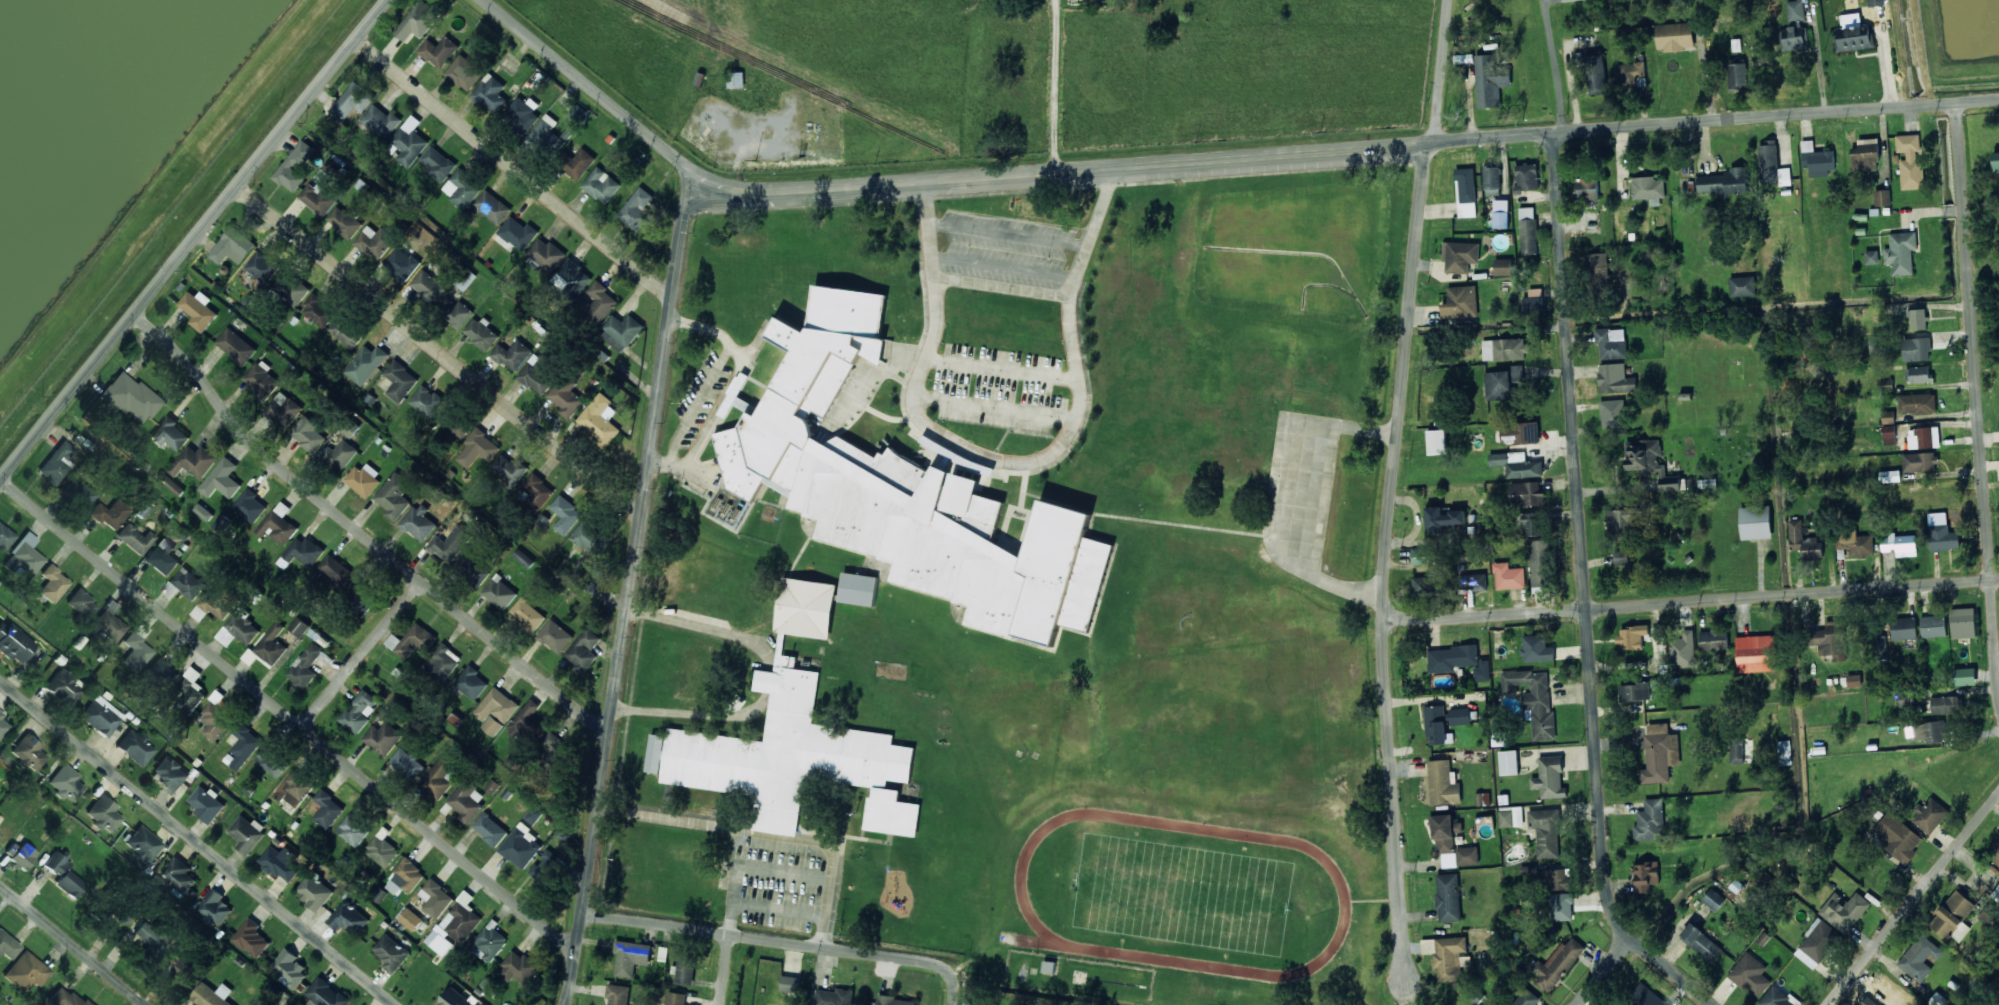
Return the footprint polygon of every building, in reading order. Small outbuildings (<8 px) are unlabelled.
[(441,13),(425,0),(422,0),(395,32),(406,42),(414,32),(420,37),(441,13)] [(1805,19),(1804,2),(1808,1),(1808,0),(1798,0),(1787,1),(1789,20),(1805,19)] [(1836,52),(1875,48),(1873,33),(1862,35),(1860,13),(1840,15),(1842,31),(1834,32),(1836,52)] [(1788,21),(1790,30),(1778,32),(1782,52),(1808,47),(1803,19),(1788,21)] [(1693,23),(1656,24),(1657,50),(1694,49),(1693,23)] [(459,46),(446,35),(437,46),(428,39),(418,51),(441,69),(459,46)] [(445,74),(469,93),(485,73),(461,53),(445,74)] [(1476,55),(1477,108),(1500,107),(1498,54),(1476,55)] [(1586,55),(1588,94),(1606,93),(1604,54),(1586,55)] [(1621,88),(1637,87),(1637,78),(1646,78),(1645,62),(1620,63),(1621,88)] [(1748,88),(1747,63),(1728,64),(1729,89),(1748,88)] [(498,114),(508,99),(500,94),(506,85),(489,73),(472,96),(498,114)] [(375,96),(353,80),(331,112),(344,121),(354,107),(363,114),(375,96)] [(534,112),(540,105),(531,97),(527,102),(519,96),(505,113),(527,132),(540,117),(534,112)] [(390,114),(372,103),(360,122),(388,140),(401,118),(391,112),(390,114)] [(569,118),(582,124),(589,111),(575,104),(569,118)] [(536,130),(547,138),(559,121),(547,113),(536,130)] [(421,121),(411,114),(386,147),(396,155),(394,157),(409,169),(429,141),(415,130),(421,121)] [(1896,135),(1897,153),(1906,152),(1906,160),(1900,160),(1901,189),(1924,189),(1923,160),(1920,160),(1919,134),(1896,135)] [(1852,154),(1852,171),(1876,170),(1876,161),(1880,160),(1879,138),(1858,139),(1858,154),(1852,154)] [(294,193),(306,177),(300,172),(316,149),(302,139),(274,177),(294,193)] [(1758,145),(1760,185),(1791,184),(1790,168),(1778,168),(1777,139),(1768,140),(1768,144),(1758,145)] [(1810,177),(1834,176),(1833,150),(1814,151),(1814,140),(1802,141),(1803,167),(1809,167),(1810,177)] [(443,181),(457,165),(432,144),(418,161),(443,181)] [(564,169),(578,181),(596,158),(582,146),(564,169)] [(315,175),(325,186),(346,166),(335,155),(315,175)] [(1518,190),(1538,189),(1538,164),(1518,164),(1518,190)] [(606,205),(622,185),(598,165),(582,185),(606,205)] [(1501,195),(1500,166),(1484,166),(1485,196),(1501,195)] [(1697,175),(1698,193),(1717,192),(1717,196),(1748,195),(1747,166),(1730,167),(1730,174),(1697,175)] [(484,188),(461,167),(441,189),(464,210),(484,188)] [(1474,168),(1457,169),(1459,217),(1476,216),(1474,168)] [(1597,177),(1576,177),(1576,200),(1598,200),(1597,177)] [(1632,178),(1633,200),(1650,199),(1650,206),(1660,206),(1660,198),(1665,197),(1664,177),(1632,178)] [(323,217),(337,201),(312,180),(298,197),(323,217)] [(654,197),(642,186),(617,214),(637,232),(650,217),(643,210),(654,197)] [(512,210),(487,189),(474,205),(499,225),(512,210)] [(1875,206),(1891,205),(1890,189),(1874,190),(1875,206)] [(1508,228),(1509,200),(1494,200),(1494,228),(1508,228)] [(352,239),(363,222),(337,205),(325,222),(352,239)] [(1519,208),(1520,255),(1537,254),(1536,207),(1519,208)] [(540,232),(529,223),(526,227),(511,215),(492,239),(503,248),(509,241),(523,252),(540,232)] [(396,239),(381,227),(377,232),(367,224),(354,242),(379,262),(396,239)] [(221,264),(227,255),(241,265),(256,243),(231,225),(210,256),(221,264)] [(1913,274),(1912,249),(1917,249),(1917,232),(1890,233),(1890,248),(1884,248),(1884,264),(1892,264),(1892,275),(1913,274)] [(547,244),(539,237),(527,253),(551,273),(566,253),(550,241),(547,244)] [(1446,273),(1469,273),(1469,263),(1479,263),(1480,242),(1443,242),(1443,262),(1446,262),(1446,273)] [(420,263),(397,246),(382,265),(405,283),(420,263)] [(278,267),(259,250),(245,267),(264,283),(278,267)] [(1879,263),(1878,250),(1865,251),(1865,264),(1879,263)] [(1589,288),(1609,287),(1608,253),(1587,254),(1589,288)] [(578,297),(593,277),(570,258),(554,278),(578,297)] [(1495,276),(1513,275),(1512,259),(1494,259),(1495,276)] [(477,276),(467,267),(454,283),(465,291),(477,276)] [(409,286),(433,306),(447,289),(423,269),(409,286)] [(272,287),(297,306),(310,290),(285,271),(272,287)] [(1730,297),(1756,296),(1755,276),(1729,277),(1730,297)] [(602,323),(618,301),(606,292),(609,288),(596,279),(586,292),(596,300),(587,313),(602,323)] [(815,441),(810,415),(827,412),(860,357),(877,361),(891,298),(817,282),(806,332),(780,316),(768,336),(794,352),(759,411),(717,435),(726,485),(752,501),(762,485),(821,520),(819,526),(968,616),(966,626),(1055,645),(1059,625),(1093,631),(1111,543),(1086,538),(1092,512),(1039,501),(1027,560),(995,541),(1004,501),(978,495),(982,476),(815,441)] [(1478,317),(1477,286),(1447,286),(1448,303),(1441,304),(1442,317),(1478,317)] [(1529,297),(1522,297),(1523,310),(1544,309),(1543,288),(1529,289),(1529,297)] [(197,297),(189,291),(178,304),(194,317),(189,322),(203,333),(218,314),(207,305),(211,299),(201,291),(197,297)] [(336,313),(313,295),(301,310),(324,329),(336,313)] [(474,310),(458,300),(446,321),(462,330),(474,310)] [(1910,330),(1926,330),(1926,309),(1909,310),(1910,330)] [(630,314),(623,322),(614,315),(599,334),(623,353),(645,326),(630,314)] [(487,352),(501,335),(476,315),(463,332),(487,352)] [(328,330),(353,349),(364,335),(339,316),(328,330)] [(215,343),(244,366),(257,349),(228,326),(215,343)] [(1595,329),(1596,344),(1600,344),(1600,359),(1627,358),(1626,328),(1595,329)] [(1882,353),(1882,337),(1871,337),(1871,353),(1882,353)] [(1931,360),(1930,337),(1902,339),(1904,361),(1931,360)] [(1483,360),(1527,359),(1527,338),(1482,340),(1483,360)] [(500,343),(491,354),(515,373),(533,351),(518,339),(509,350),(500,343)] [(373,352),(366,345),(344,370),(362,387),(390,356),(379,346),(373,352)] [(517,376),(542,396),(557,378),(548,371),(553,366),(536,353),(517,376)] [(400,404),(419,378),(394,360),(384,374),(394,382),(386,393),(400,404)] [(256,361),(241,381),(266,400),(281,381),(256,361)] [(1599,364),(1600,393),(1636,391),(1636,377),(1626,377),(1625,363),(1599,364)] [(1486,400),(1511,399),(1510,382),(1524,381),(1523,365),(1511,365),(1511,371),(1484,372),(1486,400)] [(1932,382),(1931,366),(1906,367),(1906,383),(1932,382)] [(161,402),(121,369),(100,395),(140,427),(161,402)] [(572,389),(577,384),(567,374),(548,395),(563,408),(560,412),(569,419),(585,401),(572,389)] [(429,419),(446,399),(436,391),(434,394),(423,384),(409,402),(429,419)] [(303,409),(281,391),(265,410),(287,428),(303,409)] [(612,401),(601,391),(576,421),(607,447),(621,430),(609,420),(617,411),(609,404),(612,401)] [(1936,413),(1935,393),(1899,395),(1900,414),(1936,413)] [(750,402),(736,397),(734,401),(739,404),(738,406),(747,410),(750,402)] [(1625,428),(1625,399),(1600,400),(1601,428),(1625,428)] [(1895,419),(1894,411),(1883,412),(1884,421),(1895,419)] [(326,438),(316,430),(320,426),(305,414),(289,434),(314,453),(326,438)] [(162,449),(167,442),(179,452),(192,437),(167,416),(149,438),(162,449)] [(471,428),(459,416),(448,427),(461,439),(471,428)] [(338,428),(350,439),(359,428),(348,418),(338,428)] [(1539,421),(1502,422),(1502,443),(1539,442),(1539,421)] [(467,469),(480,454),(489,462),(501,448),(477,427),(465,441),(469,444),(456,459),(467,469)] [(1896,444),(1896,427),(1884,427),(1884,444),(1896,444)] [(1939,427),(1908,428),(1909,449),(1940,447),(1939,427)] [(1428,430),(1428,454),(1447,453),(1446,430),(1428,430)] [(329,446),(321,457),(341,472),(358,450),(343,438),(334,450),(329,446)] [(71,463),(67,460),(75,448),(61,439),(37,474),(56,486),(71,463)] [(1625,441),(1627,470),(1640,469),(1641,478),(1656,477),(1657,491),(1681,490),(1681,476),(1666,477),(1665,464),(1658,464),(1658,455),(1661,455),(1660,439),(1625,441)] [(198,452),(187,444),(169,472),(177,478),(184,467),(203,480),(219,457),(202,445),(198,452)] [(1507,478),(1543,476),(1543,461),(1526,461),(1525,452),(1489,453),(1490,466),(1506,465),(1507,478)] [(1903,472),(1937,470),(1936,452),(1902,454),(1903,472)] [(512,486),(529,468),(519,459),(514,464),(503,454),(491,467),(512,486)] [(231,475),(239,466),(227,455),(198,489),(209,498),(220,486),(233,497),(243,486),(231,475)] [(362,470),(355,466),(344,481),(367,497),(383,475),(367,463),(362,470)] [(402,494),(411,484),(397,471),(374,497),(389,511),(386,514),(395,522),(412,503),(402,494)] [(522,487),(528,492),(522,499),(538,512),(555,490),(533,473),(522,487)] [(160,481),(180,497),(185,490),(166,474),(160,481)] [(85,509),(97,495),(82,481),(70,494),(85,509)] [(1543,481),(1509,483),(1510,506),(1544,505),(1543,481)] [(254,524),(269,505),(248,489),(233,507),(254,524)] [(553,527),(565,537),(584,513),(560,494),(550,507),(562,517),(553,527)] [(131,509),(116,498),(107,510),(97,502),(89,514),(113,532),(131,509)] [(266,538),(269,534),(285,546),(299,528),(284,517),(291,508),(281,500),(257,532),(266,538)] [(215,515),(200,503),(193,510),(208,523),(215,515)] [(417,505),(400,526),(422,543),(439,523),(417,505)] [(1740,507),(1741,540),(1772,538),(1771,506),(1740,507)] [(1427,531),(1458,530),(1458,525),(1466,525),(1465,507),(1426,508),(1427,531)] [(1632,520),(1637,519),(1637,508),(1608,509),(1609,533),(1632,532),(1632,520)] [(1525,535),(1543,536),(1543,513),(1521,512),(1521,526),(1525,526),(1525,535)] [(1929,513),(1929,550),(1959,549),(1958,523),(1947,523),(1946,512),(1929,513)] [(570,536),(596,558),(611,541),(584,519),(570,536)] [(1789,520),(1791,551),(1803,550),(1803,558),(1822,557),(1821,537),(1806,538),(1806,526),(1802,526),(1802,519),(1789,520)] [(147,530),(142,536),(126,523),(115,537),(139,557),(155,537),(147,530)] [(2,552),(15,536),(0,524),(0,551),(2,552)] [(450,531),(444,526),(428,546),(450,564),(472,537),(456,524),(450,531)] [(1874,535),(1857,536),(1857,530),(1836,530),(1837,549),(1850,549),(1850,556),(1874,556),(1874,535)] [(45,560),(30,548),(37,540),(27,532),(1,564),(15,575),(20,569),(30,577),(45,560)] [(324,550),(299,533),(278,564),(286,569),(294,557),(312,568),(324,550)] [(1917,552),(1916,534),(1888,534),(1888,537),(1881,538),(1882,553),(1917,552)] [(175,548),(160,537),(143,561),(167,578),(179,561),(170,554),(175,548)] [(1531,587),(1550,586),(1549,540),(1530,540),(1531,587)] [(514,556),(530,568),(535,560),(519,549),(514,556)] [(1412,564),(1431,564),(1430,549),(1412,549),(1412,564)] [(1628,551),(1614,551),(1614,565),(1629,565),(1628,551)] [(478,587),(491,574),(468,553),(456,565),(478,587)] [(353,571),(329,554),(319,567),(343,585),(353,571)] [(1509,562),(1494,563),(1495,589),(1526,588),(1525,567),(1509,568),(1509,562)] [(39,574),(47,580),(37,592),(52,604),(70,582),(48,564),(39,574)] [(207,584),(184,566),(171,582),(193,600),(207,584)] [(845,570),(878,575),(873,605),(840,600),(845,570)] [(504,611),(518,593),(496,574),(481,592),(504,611)] [(836,583),(827,636),(775,627),(784,574),(836,583)] [(1458,575),(1459,592),(1486,591),(1486,574),(1458,575)] [(1439,577),(1410,577),(1410,596),(1439,595),(1439,577)] [(97,606),(77,588),(65,601),(85,619),(97,606)] [(222,622),(235,608),(211,588),(199,603),(222,622)] [(547,615),(521,597),(509,614),(535,631),(547,615)] [(117,606),(110,600),(87,628),(100,640),(103,636),(113,644),(126,628),(110,614),(117,606)] [(1952,638),(1976,638),(1975,608),(1951,609),(1952,638)] [(249,646),(261,629),(237,611),(217,638),(228,646),(236,636),(249,646)] [(1946,637),(1946,615),(1921,616),(1922,637),(1946,637)] [(311,626),(298,616),(289,629),(302,638),(311,626)] [(1892,618),(1892,640),(1917,639),(1916,617),(1892,618)] [(574,637),(551,618),(537,636),(560,655),(574,637)] [(286,627),(278,621),(253,650),(273,666),(288,649),(276,639),(286,627)] [(402,640),(393,633),(385,643),(405,659),(415,646),(424,652),(436,636),(417,621),(402,640)] [(1843,621),(1826,621),(1826,630),(1810,631),(1811,645),(1819,645),(1819,655),(1834,655),(1834,661),(1844,660),(1843,621)] [(35,643),(9,623),(7,627),(0,622),(0,651),(19,665),(35,643)] [(122,661),(138,671),(153,649),(138,638),(144,629),(137,624),(121,647),(128,652),(122,661)] [(1642,635),(1648,635),(1648,626),(1618,627),(1619,650),(1642,649),(1642,635)] [(592,651),(602,638),(588,627),(564,657),(584,674),(598,656),(592,651)] [(1652,637),(1664,637),(1664,627),(1652,628),(1652,637)] [(1672,668),(1695,667),(1694,630),(1682,630),(1683,638),(1671,638),(1672,668)] [(1700,651),(1728,650),(1728,630),(1699,631),(1700,651)] [(1546,634),(1522,635),(1523,662),(1556,661),(1555,646),(1546,646),(1546,634)] [(1737,672),(1776,671),(1775,635),(1736,637),(1737,672)] [(1887,658),(1886,635),(1871,636),(1872,659),(1887,658)] [(1651,652),(1666,652),(1665,638),(1651,639),(1651,652)] [(462,655),(439,643),(425,668),(448,681),(462,655)] [(1428,649),(1429,672),(1455,671),(1455,667),(1474,665),(1475,682),(1491,681),(1489,658),(1478,658),(1477,646),(1428,649)] [(798,836),(805,778),(871,786),(865,830),(917,836),(921,804),(887,788),(888,780),(911,783),(916,739),(813,727),(820,671),(796,669),(797,657),(782,655),(771,671),(757,670),(755,691),(771,692),(766,740),(668,729),(667,736),(651,734),(646,771),(662,773),(660,783),(757,794),(753,830),(798,836)] [(147,671),(181,699),(176,705),(189,716),(207,693),(194,683),(201,675),(192,667),(184,677),(159,657),(147,671)] [(454,685),(476,700),(488,683),(476,675),(479,671),(469,664),(454,685)] [(1952,669),(1953,685),(1976,685),(1976,668),(1952,669)] [(1533,740),(1553,740),(1551,671),(1502,672),(1502,692),(1515,692),(1515,685),(1530,684),(1531,693),(1524,693),(1525,710),(1532,709),(1533,740)] [(1862,686),(1861,675),(1847,675),(1847,687),(1862,686)] [(1650,683),(1619,684),(1620,701),(1650,700),(1650,683)] [(492,713),(506,723),(520,705),(495,686),(473,713),(484,722),(492,713)] [(368,716),(380,701),(364,689),(340,720),(358,734),(370,718),(368,716)] [(216,741),(240,712),(216,692),(192,721),(216,741)] [(1913,693),(1899,694),(1900,706),(1914,705),(1913,693)] [(105,739),(124,717),(97,694),(78,716),(105,739)] [(1932,714),(1963,713),(1962,696),(1931,697),(1932,714)] [(537,737),(546,727),(532,716),(541,705),(531,697),(505,729),(517,739),(526,728),(537,737)] [(1426,706),(1427,744),(1453,743),(1453,733),(1446,733),(1445,705),(1426,706)] [(1450,724),(1471,724),(1471,708),(1450,708),(1450,724)] [(9,727),(1,720),(4,715),(0,711),(0,738),(9,727)] [(481,728),(495,737),(504,724),(491,715),(481,728)] [(362,739),(385,758),(404,736),(386,721),(379,729),(374,725),(362,739)] [(1913,724),(1915,740),(1928,739),(1929,743),(1947,741),(1945,721),(1913,724)] [(264,742),(242,722),(233,732),(241,739),(230,751),(231,752),(225,759),(237,771),(264,742)] [(1678,733),(1669,734),(1668,723),(1645,724),(1648,769),(1640,769),(1641,784),(1670,782),(1669,766),(1680,765),(1678,733)] [(141,768),(156,749),(129,729),(115,747),(141,768)] [(552,752),(546,760),(562,772),(577,753),(549,732),(541,743),(552,752)] [(33,773),(49,755),(25,734),(9,752),(33,773)] [(1743,764),(1744,739),(1731,739),(1730,764),(1743,764)] [(1792,765),(1790,740),(1777,741),(1779,765),(1792,765)] [(290,762),(267,743),(254,760),(277,778),(290,762)] [(426,765),(400,746),(389,762),(415,780),(426,765)] [(1500,751),(1501,775),(1519,774),(1518,750),(1500,751)] [(175,794),(191,774),(166,753),(149,774),(175,794)] [(439,801),(453,783),(445,777),(457,763),(444,753),(419,786),(439,801)] [(1567,797),(1567,788),(1563,788),(1562,756),(1539,757),(1540,777),(1531,778),(1531,789),(1540,789),(1541,798),(1567,797)] [(1462,804),(1461,783),(1451,784),(1450,759),(1428,760),(1429,776),(1426,776),(1427,805),(1462,804)] [(62,797),(64,796),(72,803),(85,789),(76,780),(79,777),(64,763),(46,782),(62,797)] [(296,809),(315,784),(294,769),(276,794),(296,809)] [(489,798),(465,779),(447,801),(462,814),(459,818),(467,824),(489,798)] [(209,792),(201,785),(188,801),(197,808),(194,811),(210,824),(227,804),(210,790),(209,792)] [(314,799),(323,806),(314,817),(328,829),(345,808),(322,789),(314,799)] [(1476,806),(1490,805),(1489,793),(1475,793),(1476,806)] [(101,827),(110,834),(122,817),(113,812),(117,806),(99,794),(84,816),(101,828),(101,827)] [(1912,821),(1930,836),(1950,811),(1932,797),(1921,810),(1912,821)] [(1633,841),(1665,840),(1663,798),(1644,799),(1645,811),(1637,811),(1638,825),(1633,825),(1633,841)] [(544,813),(535,805),(525,817),(533,825),(544,813)] [(1537,859),(1561,858),(1559,807),(1528,809),(1528,829),(1536,829),(1537,859)] [(1499,827),(1523,826),(1522,808),(1499,809),(1499,827)] [(1884,848),(1906,864),(1925,838),(1888,811),(1874,831),(1888,841),(1884,848)] [(509,832),(484,812),(472,827),(496,847),(509,832)] [(336,831),(357,847),(371,830),(350,813),(336,831)] [(227,831),(240,841),(236,846),(247,855),(268,830),(255,819),(252,823),(241,814),(227,831)] [(1433,815),(1435,853),(1441,853),(1442,867),(1479,865),(1478,847),(1455,848),(1454,833),(1463,832),(1462,822),(1453,823),(1453,814),(1433,815)] [(520,823),(498,850),(522,869),(544,842),(520,823)] [(147,866),(162,841),(136,825),(124,844),(134,850),(130,855),(147,866)] [(1998,865),(1998,835),(1984,853),(1998,865)] [(3,855),(25,870),(38,851),(17,836),(3,855)] [(385,869),(398,854),(377,837),(364,852),(385,869)] [(301,870),(293,862),(298,857),(286,846),(281,853),(272,845),(259,860),(288,885),(301,870)] [(534,867),(544,875),(559,857),(549,848),(534,867)] [(42,866),(55,875),(67,859),(54,850),(42,866)] [(184,896),(196,879),(188,873),(192,867),(175,855),(159,878),(184,896)] [(401,887),(410,894),(426,873),(405,858),(385,886),(396,895),(401,887)] [(1636,893),(1650,892),(1650,884),(1660,884),(1659,862),(1635,863),(1636,893)] [(1571,868),(1548,869),(1549,890),(1571,889),(1571,868)] [(53,884),(73,900),(85,885),(66,869),(53,884)] [(294,894),(319,911),(334,890),(310,873),(294,894)] [(1461,921),(1459,873),(1436,874),(1437,912),(1440,911),(1440,921),(1461,921)] [(428,901),(423,908),(437,920),(455,897),(431,878),(419,894),(428,901)] [(1744,884),(1735,878),(1727,890),(1736,896),(1744,884)] [(1990,896),(1998,903),(1998,885),(1990,896)] [(1717,911),(1727,898),(1711,887),(1702,901),(1717,911)] [(218,929),(235,907),(212,889),(196,911),(218,929)] [(1929,926),(1948,940),(1951,936),(1960,942),(1971,928),(1963,922),(1976,905),(1956,889),(1929,926)] [(1856,891),(1848,902),(1835,892),(1818,912),(1846,935),(1872,903),(1856,891)] [(1551,921),(1573,920),(1573,893),(1550,894),(1551,921)] [(426,942),(444,956),(456,942),(461,946),(484,916),(461,898),(426,942)] [(370,920),(346,899),(327,921),(338,930),(343,924),(356,936),(370,920)] [(424,919),(408,907),(398,919),(414,932),(424,919)] [(258,959),(271,942),(258,931),(262,926),(250,917),(232,939),(258,959)] [(1813,969),(1841,935),(1819,917),(1804,935),(1807,937),(1794,953),(1813,969)] [(170,944),(144,920),(133,932),(147,945),(140,952),(152,963),(170,944)] [(509,939),(489,923),(469,947),(489,963),(509,939)] [(1724,949),(1691,923),(1680,936),(1712,963),(1724,949)] [(12,960),(21,944),(0,932),(0,954),(12,960)] [(382,966),(393,975),(411,953),(386,933),(372,949),(386,961),(382,966)] [(1944,951),(1921,933),(1897,965),(1921,983),(1935,965),(1934,964),(1944,951)] [(1422,939),(1422,954),(1433,953),(1433,967),(1438,966),(1439,982),(1462,981),(1460,952),(1467,952),(1466,937),(1422,939)] [(1550,994),(1586,947),(1573,937),(1567,945),(1562,942),(1545,965),(1538,960),(1531,969),(1540,976),(1535,982),(1550,994)] [(650,965),(652,944),(615,941),(614,953),(617,953),(615,976),(634,978),(635,964),(650,965)] [(298,956),(286,947),(269,969),(294,989),(309,970),(296,960),(298,956)] [(30,984),(37,989),(50,971),(23,950),(3,977),(24,993),(30,984)] [(540,966),(525,953),(522,957),(514,951),(497,972),(509,982),(514,976),(524,984),(540,966)] [(1727,975),(1745,992),(1748,989),(1758,998),(1772,982),(1762,973),(1767,968),(1748,951),(1727,975)] [(676,984),(694,985),(696,956),(678,955),(676,984)] [(1043,973),(1055,974),(1056,962),(1044,961),(1043,973)] [(353,1002),(320,975),(306,993),(313,999),(311,1001),(316,1004),(350,1004),(353,1002)] [(800,992),(801,977),(781,976),(781,992),(800,992)] [(223,983),(217,991),(203,981),(191,997),(202,1004),(233,1004),(226,1000),(233,989),(223,983)] [(1642,982),(1625,1002),(1628,1004),(1670,1004),(1642,982)] [(1774,983),(1758,1003),(1761,1004),(1802,1004),(1774,983)] [(60,984),(47,1002),(51,1004),(87,1004),(60,984)] [(629,986),(608,984),(607,1004),(627,1004),(629,986)] [(1543,1000),(1526,986),(1511,1004),(1538,1004),(1543,1000)] [(449,987),(438,1004),(477,1004),(449,987)] [(837,989),(837,992),(817,990),(815,1004),(852,1004),(854,990),(837,989)] [(687,994),(667,992),(665,1004),(686,1004),(687,994)] [(916,999),(877,997),(877,1004),(915,1004),(916,999)]
